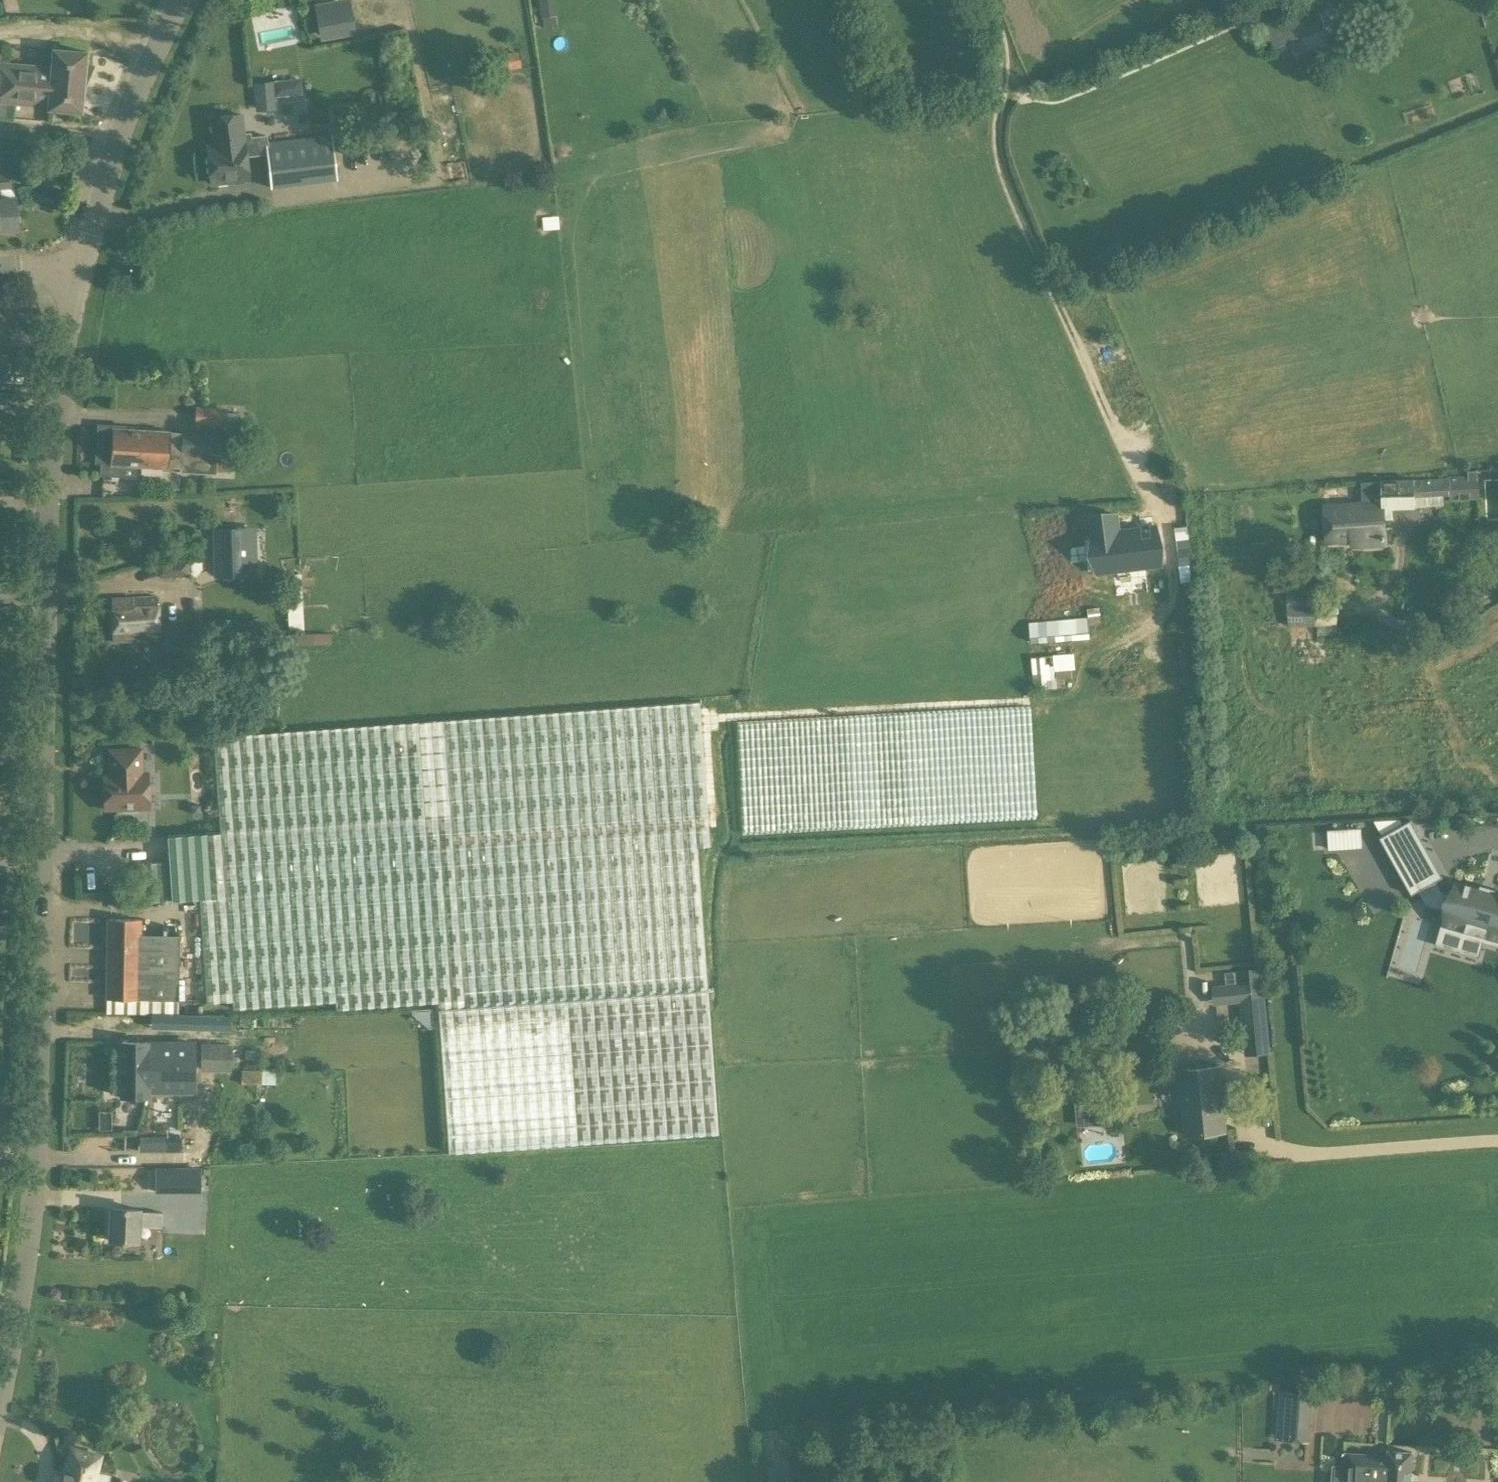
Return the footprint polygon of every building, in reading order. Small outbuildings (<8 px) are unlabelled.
[(356,34),(350,0),(334,0),(313,4),(320,40),(356,34)] [(542,25),(557,23),(553,0),(538,0),(542,25)] [(850,3),(848,0),(834,0),(839,9),(850,3)] [(10,117),(11,102),(47,105),(47,107),(80,110),(82,90),(81,90),(88,75),(83,73),(85,50),(52,48),(50,65),(2,61),(1,73),(0,73),(0,115),(10,117)] [(498,71),(520,67),(517,51),(495,55),(498,71)] [(277,109),(276,96),(301,94),(300,79),(274,81),(253,83),(255,111),(277,109)] [(267,134),(265,135),(246,137),(243,112),(209,116),(212,143),(205,143),(210,185),(250,181),(247,151),(266,149),(271,188),(337,180),(332,133),(267,140),(267,134)] [(14,151),(15,137),(3,136),(2,150),(14,151)] [(17,227),(12,175),(22,175),(23,158),(0,157),(0,229),(17,227)] [(62,158),(58,167),(69,171),(72,163),(62,158)] [(8,325),(0,323),(3,304),(0,303),(0,336),(6,337),(8,325)] [(0,356),(0,379),(2,379),(3,374),(8,373),(9,364),(4,362),(4,356),(0,356)] [(194,424),(221,425),(221,424),(236,425),(237,413),(221,412),(222,408),(195,406),(194,424)] [(137,466),(140,429),(112,428),(103,428),(100,475),(137,477),(137,466)] [(230,472),(233,435),(140,429),(137,466),(179,468),(179,472),(215,474),(216,471),(230,472)] [(1393,519),(1392,509),(1415,508),(1415,505),(1417,504),(1417,505),(1437,504),(1437,499),(1442,498),(1442,495),(1449,495),(1450,502),(1480,500),(1478,476),(1477,476),(1477,470),(1468,470),(1468,476),(1414,479),(1414,477),(1381,479),(1381,480),(1361,481),(1362,503),(1325,505),(1327,541),(1352,539),(1352,546),(1385,543),(1384,520),(1393,519)] [(1099,573),(1161,565),(1156,524),(1118,529),(1116,515),(1092,518),(1099,573)] [(216,530),(217,574),(249,573),(248,529),(216,530)] [(159,576),(190,575),(189,558),(158,559),(159,576)] [(1286,590),(1286,589),(1287,589),(1287,626),(1317,626),(1316,599),(1309,599),(1309,589),(1300,589),(1299,574),(1285,576),(1283,560),(1271,561),(1274,591),(1286,590)] [(112,641),(159,639),(157,596),(111,598),(112,641)] [(290,629),(304,628),(302,603),(287,604),(290,629)] [(1031,643),(1091,638),(1089,616),(1029,621),(1031,643)] [(333,630),(298,633),(300,656),(335,653),(333,630)] [(190,631),(164,632),(165,667),(191,666),(190,631)] [(1073,653),(1010,658),(1013,688),(1034,686),(1034,690),(1076,686),(1073,653)] [(448,1151),(716,1132),(705,992),(696,848),(708,847),(699,703),(212,734),(219,830),(167,833),(169,860),(143,862),(146,901),(197,897),(204,1000),(230,999),(230,1007),(332,1000),(333,1004),(333,1008),(437,1001),(448,1151)] [(135,808),(148,807),(147,772),(141,772),(140,748),(107,749),(108,773),(102,774),(103,809),(122,808),(122,811),(135,811),(135,808)] [(200,805),(191,805),(191,815),(200,814),(200,805)] [(1426,855),(1427,857),(1428,856),(1408,822),(1384,835),(1403,870),(1404,869),(1403,868),(1426,855)] [(1360,829),(1328,831),(1329,849),(1362,847),(1360,829)] [(1494,893),(1496,888),(1480,884),(1479,889),(1471,886),(1472,883),(1466,882),(1465,885),(1454,882),(1451,892),(1441,890),(1435,879),(1417,889),(1427,906),(1442,910),(1446,911),(1442,924),(1465,931),(1469,918),(1489,925),(1486,937),(1497,941),(1497,894),(1494,893)] [(178,1000),(179,934),(140,933),(140,918),(107,918),(106,998),(178,1000)] [(1240,1001),(1245,1054),(1271,1052),(1262,965),(1236,968),(1237,970),(1224,971),(1226,983),(1211,984),(1213,1003),(1240,1001)] [(203,1013),(177,1012),(171,1012),(170,1028),(223,1030),(224,1014),(203,1013)] [(239,1017),(239,1025),(250,1025),(250,1016),(239,1017)] [(122,1041),(121,1096),(147,1096),(147,1090),(193,1091),(194,1042),(122,1041)] [(231,1043),(200,1042),(200,1070),(230,1070),(231,1043)] [(245,1058),(255,1058),(255,1049),(245,1049),(245,1058)] [(1078,1077),(1082,1123),(1108,1120),(1105,1065),(1088,1066),(1088,1076),(1078,1077)] [(1187,1134),(1225,1130),(1222,1099),(1224,1099),(1221,1066),(1177,1070),(1180,1103),(1184,1103),(1187,1134)] [(241,1070),(241,1084),(261,1084),(261,1070),(241,1070)] [(138,1151),(166,1151),(166,1136),(138,1137),(138,1151)] [(167,1189),(166,1165),(150,1166),(150,1189),(167,1189)] [(161,1226),(162,1211),(139,1210),(139,1208),(111,1207),(109,1240),(138,1241),(139,1225),(161,1226)] [(1309,1440),(1313,1391),(1278,1388),(1274,1438),(1309,1440)] [(100,1455),(70,1448),(64,1472),(63,1472),(61,1481),(93,1481),(100,1455)] [(1411,1471),(1412,1450),(1388,1448),(1388,1454),(1356,1452),(1354,1481),(1411,1481),(1411,1471)]
